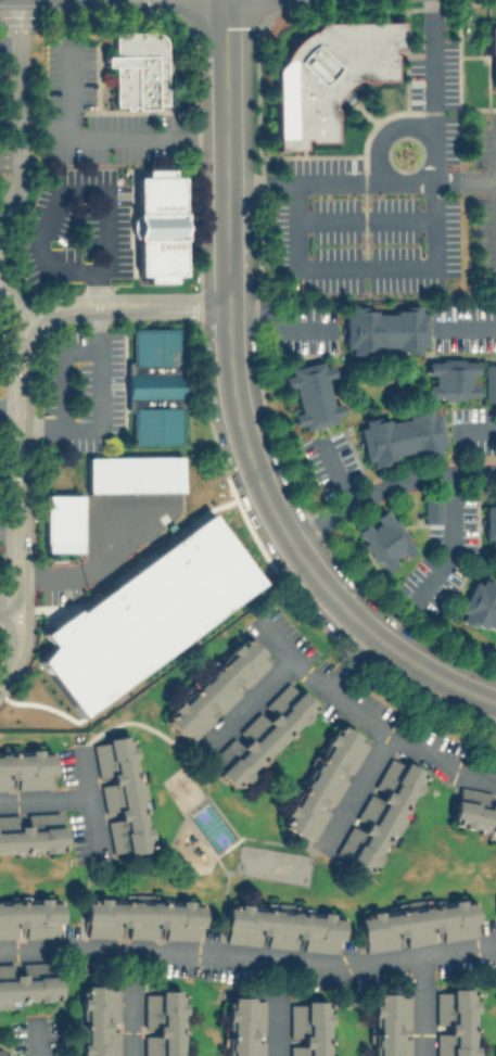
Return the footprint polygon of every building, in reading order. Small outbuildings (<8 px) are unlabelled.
[(397,22),(317,22),(271,68),(272,149),(301,149),(301,142),(331,142),(331,102),(351,81),(392,81),(392,49),(397,49),(397,22)] [(113,54),(102,54),(102,66),(113,66),(113,106),(164,106),(164,30),(113,31),(113,54)] [(135,273),(144,273),(144,281),(171,281),(171,273),(180,273),(180,176),(171,176),(171,168),(143,168),(143,177),(135,177),(135,273)] [(344,305),(343,353),(423,353),(423,305),(392,305),(392,311),(373,311),(373,306),(344,305)] [(179,328),(131,328),(131,365),(179,365),(179,328)] [(424,357),(424,399),(474,399),(474,357),(424,357)] [(293,429),(334,422),(334,417),(342,416),(340,400),(329,403),(325,377),(332,377),(330,360),(288,366),(289,373),(281,374),(283,387),(294,386),(297,412),(291,412),(293,429)] [(483,364),(483,400),(495,400),(495,364),(483,364)] [(125,396),(182,396),(182,373),(125,373),(125,396)] [(357,420),(364,466),(395,461),(395,458),(443,450),(436,405),(405,409),(406,414),(357,420)] [(179,407),(131,407),(131,443),(179,443),(179,407)] [(86,493),(86,457),(180,456),(180,492),(86,493)] [(80,552),(44,552),(44,495),(81,495),(80,552)] [(423,522),(440,522),(440,496),(423,496),(423,522)] [(495,545),(495,498),(483,498),(483,545),(495,545)] [(386,506),(352,529),(380,572),(415,549),(386,506)] [(79,714),(38,659),(36,656),(50,646),(42,636),(208,513),(259,582),(79,714)] [(473,575),(454,618),(495,638),(495,586),(473,575)] [(270,662),(243,634),(160,717),(188,745),(270,662)] [(233,790),(316,707),(289,679),(206,762),(233,790)] [(311,843),(368,740),(334,722),(278,825),(311,843)] [(112,855),(150,849),(127,734),(90,741),(112,855)] [(49,752),(0,755),(0,789),(51,787),(49,752)] [(332,857),(366,876),(423,773),(391,754),(332,857)] [(495,833),(495,793),(455,786),(448,825),(495,833)] [(61,812),(0,815),(0,854),(63,851),(61,812)] [(476,936),(471,899),(357,915),(363,952),(476,936)] [(61,936),(59,901),(0,904),(0,938),(61,936)] [(125,938),(200,939),(200,904),(84,901),(82,936),(125,937),(125,938)] [(224,903),(220,941),(338,953),(342,916),(224,903)] [(58,1001),(56,962),(0,964),(0,1003),(58,1001)] [(117,984),(79,984),(78,1055),(117,1055),(117,984)] [(474,988),(435,988),(435,1055),(474,1055),(474,988)] [(181,989),(141,989),(142,1055),(182,1055),(181,989)] [(371,992),(371,1055),(411,1055),(411,992),(371,992)] [(225,995),(224,1055),(264,1055),(264,995),(225,995)] [(328,1000),(289,1000),(289,1055),(328,1055),(328,1000)]
